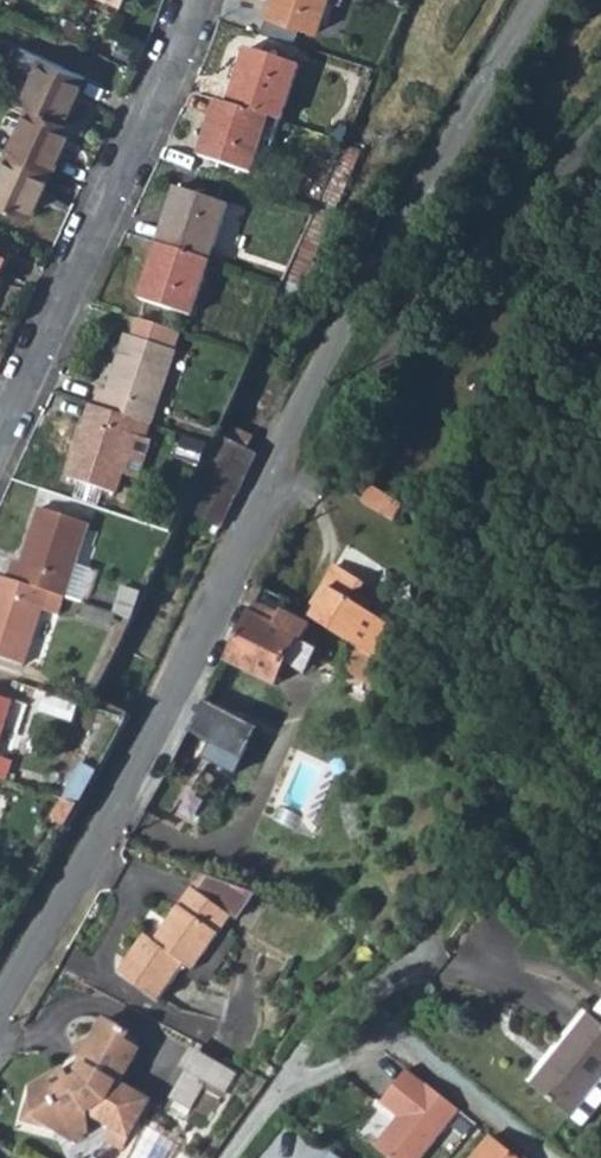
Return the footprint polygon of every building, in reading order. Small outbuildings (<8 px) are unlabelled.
[(264,15),(317,32),(327,0),(269,0),(264,15)] [(264,15),(259,32),(270,36),(287,41),(292,25),(264,15)] [(29,85),(21,103),(28,106),(64,122),(84,76),(20,47),(8,75),(29,85)] [(246,49),(228,104),(268,118),(280,122),(298,66),(246,49)] [(228,104),(218,100),(199,156),(250,173),(268,118),(228,104)] [(28,106),(7,150),(52,170),(72,125),(64,122),(28,106)] [(348,146),(276,300),(301,310),(316,278),(308,274),(359,150),(348,146)] [(7,150),(0,165),(0,205),(29,218),(52,170),(7,150)] [(176,188),(158,243),(210,260),(227,206),(176,188)] [(210,260),(158,243),(139,300),(191,317),(210,260)] [(8,253),(0,249),(0,271),(8,253)] [(100,388),(94,405),(141,421),(151,425),(181,333),(140,319),(133,338),(126,335),(107,390),(100,388)] [(94,405),(91,404),(67,478),(116,494),(141,421),(94,405)] [(222,421),(216,433),(245,447),(251,434),(222,421)] [(216,433),(183,511),(218,528),(255,451),(245,447),(216,433)] [(202,441),(186,436),(179,458),(193,462),(202,441)] [(394,516),(402,505),(372,485),(364,496),(394,516)] [(13,562),(7,580),(47,593),(62,597),(64,598),(87,526),(39,509),(21,565),(13,562)] [(91,600),(98,567),(80,563),(72,596),(91,600)] [(334,564),(305,611),(314,616),(342,568),(334,564)] [(342,568),(314,616),(312,619),(350,643),(351,642),(372,654),(380,659),(398,629),(366,609),(355,602),(361,592),(366,583),(342,568)] [(0,577),(0,658),(22,666),(40,611),(56,616),(62,597),(47,593),(7,580),(0,577)] [(117,591),(111,607),(123,611),(131,595),(117,591)] [(371,599),(361,592),(355,602),(366,609),(371,599)] [(280,613),(255,603),(252,614),(275,625),(280,613)] [(275,625),(252,614),(227,660),(278,685),(301,637),(306,639),(313,625),(281,611),(280,613),(275,625)] [(377,683),(389,665),(380,659),(372,654),(361,674),(377,683)] [(263,726),(209,696),(191,726),(215,739),(207,753),(238,770),(263,726)] [(10,701),(0,697),(0,732),(10,701)] [(4,779),(10,761),(0,758),(0,778),(4,779)] [(272,895),(214,873),(202,890),(247,920),(252,924),(272,895)] [(202,890),(196,886),(160,941),(152,936),(126,975),(178,1009),(202,972),(210,977),(247,920),(202,890)] [(587,1018),(532,1091),(583,1130),(600,1107),(600,1029),(587,1018)] [(116,1126),(132,1135),(151,1102),(117,1083),(137,1047),(124,1039),(127,1032),(104,1019),(92,1040),(82,1041),(77,1048),(81,1059),(79,1062),(85,1066),(80,1075),(70,1079),(63,1066),(30,1082),(18,1113),(50,1126),(86,1108),(116,1126)] [(190,1047),(163,1094),(191,1109),(206,1083),(221,1092),(232,1071),(190,1047)] [(407,1070),(380,1105),(398,1119),(374,1149),(385,1157),(421,1157),(458,1112),(407,1070)] [(86,1108),(50,1126),(66,1136),(81,1129),(86,1108)] [(111,1136),(126,1145),(132,1135),(116,1126),(111,1136)] [(489,1139),(474,1157),(513,1157),(489,1139)]
